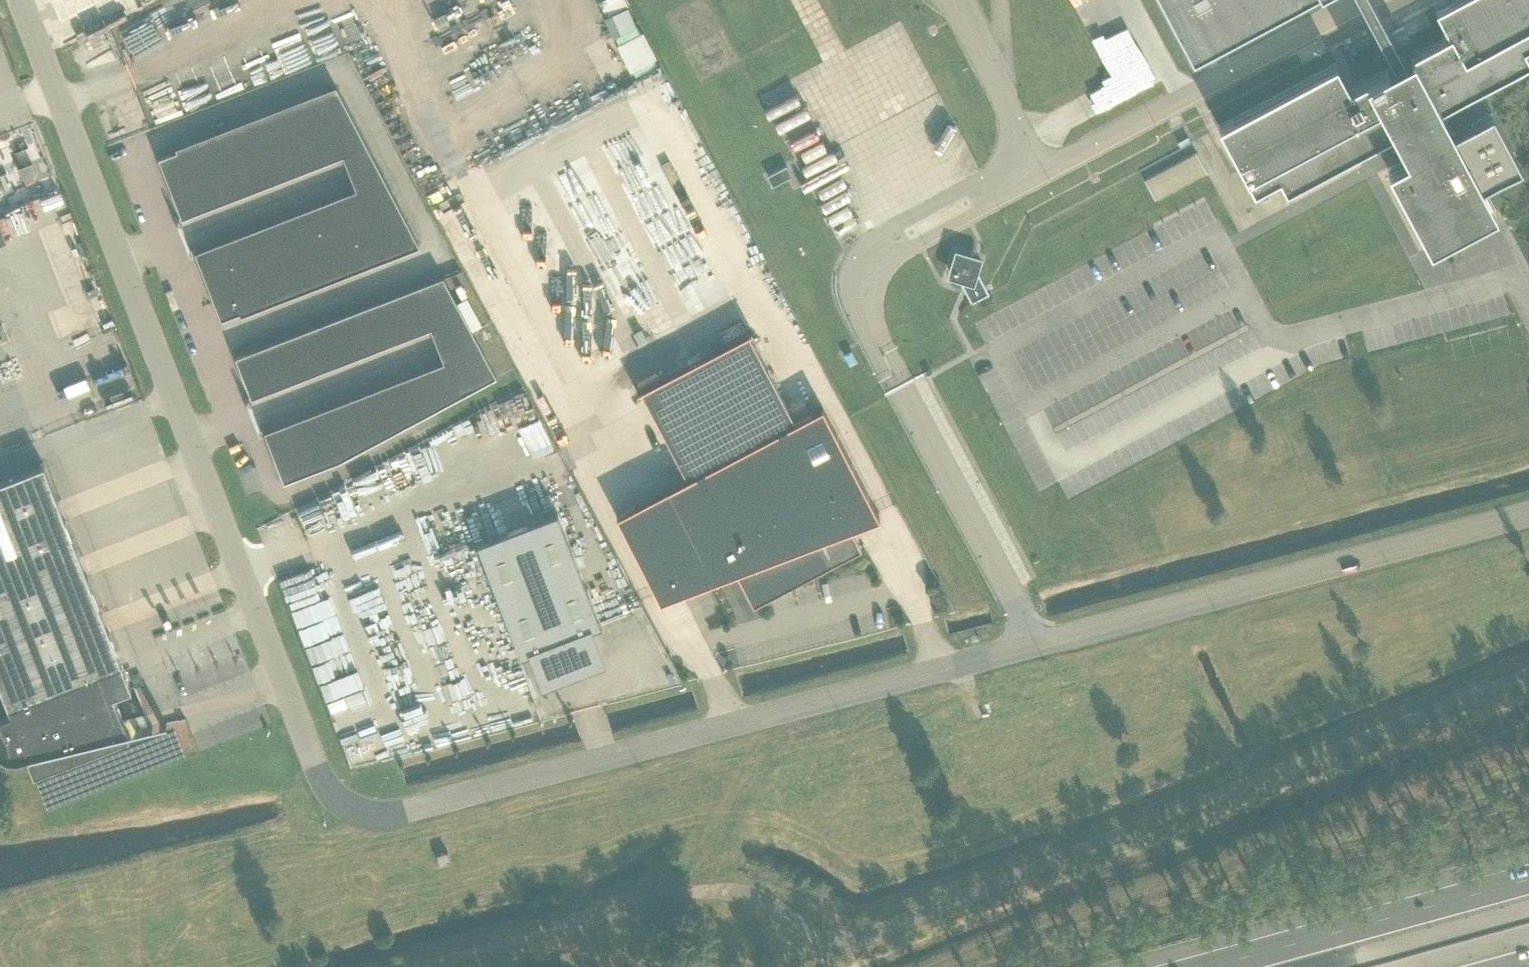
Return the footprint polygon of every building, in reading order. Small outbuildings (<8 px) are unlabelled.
[(1194,62),(1309,0),(1161,0),(1194,62)] [(1436,11),(1449,36),(1394,66),(1384,71),(1350,89),(1337,64),(1219,126),(1255,193),(1280,179),(1287,192),(1417,123),(1429,145),(1388,167),(1430,246),(1471,224),(1470,221),(1473,211),(1481,206),(1477,197),(1480,187),(1521,165),(1493,111),(1451,133),(1440,111),(1528,63),(1528,57),(1525,49),(1528,47),(1528,0),(1458,0),(1436,11)] [(1394,66),(1361,3),(1360,0),(1347,0),(1352,9),(1384,71),(1394,66)] [(632,77),(659,63),(645,36),(618,50),(632,77)] [(159,157),(182,218),(346,154),(362,194),(198,258),(221,319),(418,243),(337,88),(159,157)] [(773,184),(792,175),(787,165),(768,175),(773,184)] [(972,301),(989,292),(976,266),(978,259),(958,253),(951,274),(958,276),(963,284),(972,301)] [(443,275),(236,355),(251,393),(433,322),(449,363),(266,434),(284,480),(341,458),(496,373),(443,275)] [(688,478),(617,515),(660,598),(736,569),(754,603),(861,547),(850,526),(879,514),(823,407),(795,421),(749,333),(641,389),(688,478)] [(850,365),(858,360),(852,348),(843,353),(850,365)] [(132,688),(44,464),(0,481),(0,685),(11,712),(6,714),(0,718),(0,754),(5,758),(13,760),(21,759),(28,756),(34,774),(130,737),(113,695),(132,688)] [(602,625),(558,512),(477,543),(521,657),(536,652),(545,677),(596,657),(587,631),(602,625)] [(448,851),(437,854),(440,864),(451,862),(448,851)]
